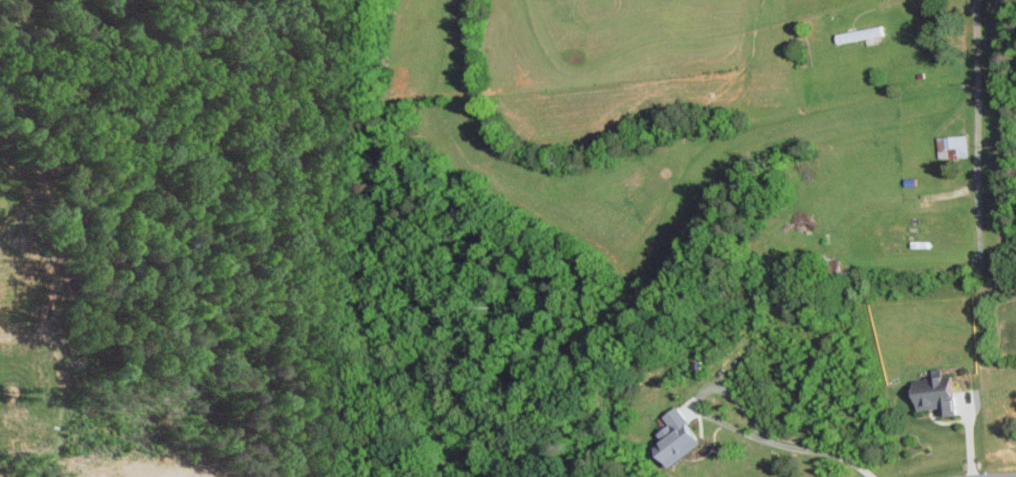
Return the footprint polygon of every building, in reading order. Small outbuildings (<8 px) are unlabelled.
[(882,34),(880,25),(857,29),(859,38),(882,34)] [(935,136),(936,157),(965,156),(964,134),(935,136)] [(835,275),(837,258),(822,257),(820,273),(835,275)] [(911,411),(935,407),(936,416),(953,414),(947,375),(944,375),(943,367),(935,368),(936,377),(910,380),(911,392),(909,392),(911,411)] [(665,468),(700,440),(672,406),(659,416),(665,423),(650,435),(660,447),(653,454),(665,468)]
